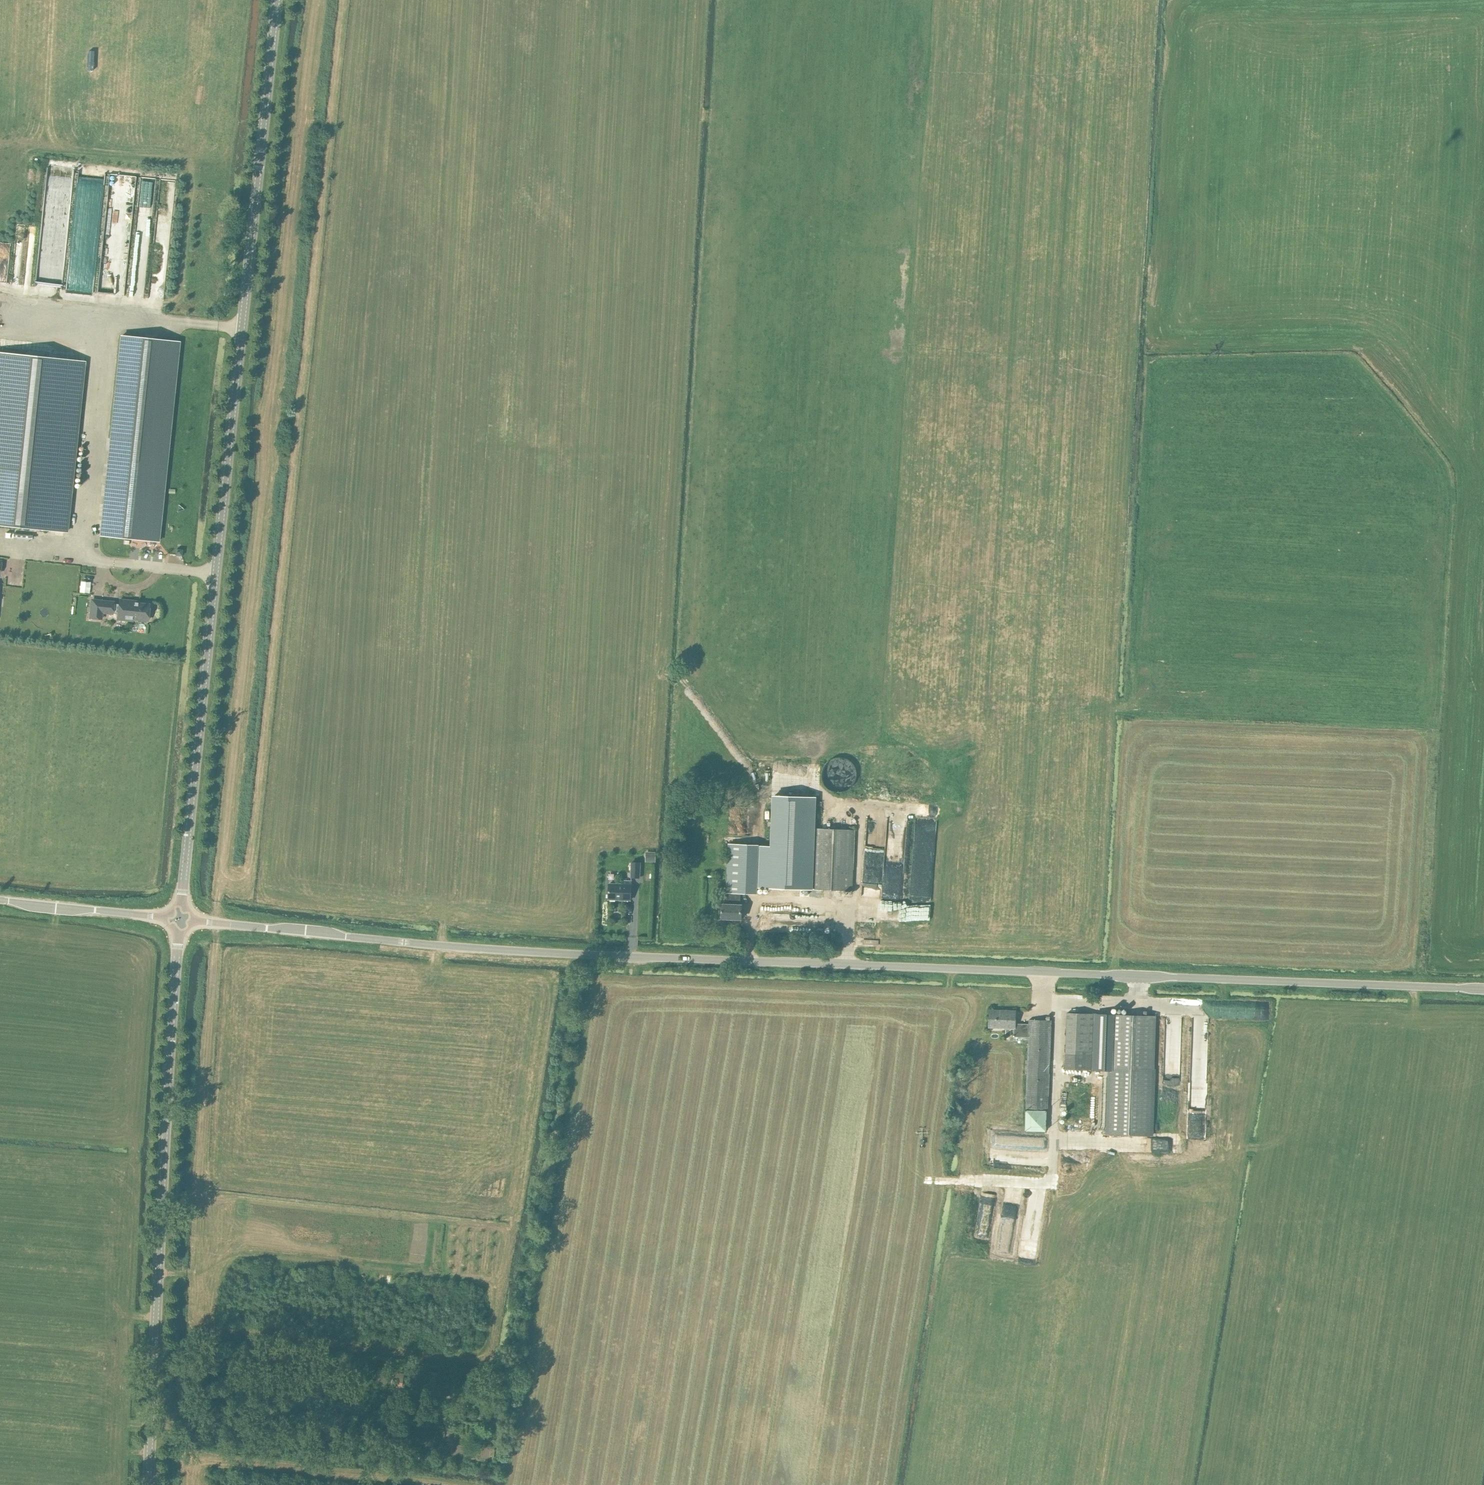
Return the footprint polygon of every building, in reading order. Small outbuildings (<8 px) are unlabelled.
[(156,190),(155,177),(140,177),(140,190),(156,190)] [(96,292),(122,295),(129,240),(117,239),(116,246),(102,244),(96,292)] [(121,338),(101,536),(158,542),(178,344),(121,338)] [(66,532),(84,362),(0,353),(0,525),(66,532)] [(92,600),(90,618),(101,619),(102,612),(113,613),(113,612),(118,613),(118,614),(133,615),(132,619),(148,620),(150,605),(134,603),(135,601),(119,600),(119,604),(114,604),(114,602),(92,600)] [(822,783),(850,791),(858,764),(830,756),(822,783)] [(722,909),(721,918),(741,919),(742,905),(740,905),(741,893),(757,893),(757,887),(810,889),(814,800),(768,798),(766,846),(758,846),(727,844),(725,892),(728,892),(727,904),(722,904),(722,909)] [(868,817),(864,896),(902,898),(906,819),(868,817)] [(813,828),(811,879),(811,889),(852,891),(854,830),(813,828)] [(645,851),(645,861),(656,862),(656,851),(645,851)] [(630,862),(630,878),(638,878),(639,863),(630,862)] [(609,884),(609,889),(609,899),(630,900),(631,881),(623,881),(623,884),(609,884)] [(794,931),(841,933),(841,922),(795,920),(794,931)] [(989,1010),(989,1020),(989,1027),(1014,1028),(1014,1036),(1029,1036),(1026,1109),(1048,1109),(1051,1020),(1029,1019),(1029,1024),(1015,1023),(1015,1011),(989,1010)] [(1067,1023),(1065,1069),(1094,1070),(1108,1071),(1106,1134),(1152,1135),(1153,1132),(1155,1084),(1155,1069),(1154,1069),(1155,1025),(1155,1016),(1112,1014),(1096,1014),(1067,1013),(1067,1023)] [(1166,1021),(1165,1040),(1180,1041),(1181,1025),(1173,1025),(1173,1021),(1166,1021)] [(1165,1046),(1164,1082),(1177,1083),(1178,1053),(1171,1053),(1172,1046),(1165,1046)] [(1206,1140),(1208,1080),(1189,1080),(1187,1140),(1206,1140)] [(1026,1110),(1026,1131),(1046,1131),(1047,1110),(1026,1110)] [(1062,1191),(1074,1192),(1075,1174),(1063,1173),(1062,1191)] [(438,1373),(437,1373),(427,1371),(424,1389),(435,1391),(438,1373)] [(460,1381),(452,1380),(451,1395),(458,1396),(460,1381)] [(480,1382),(478,1396),(488,1397),(490,1384),(480,1382)] [(458,1409),(457,1414),(461,1417),(466,1415),(466,1410),(462,1408),(458,1409)] [(415,1436),(414,1442),(419,1445),(424,1443),(424,1437),(423,1436),(419,1435),(415,1436)]
